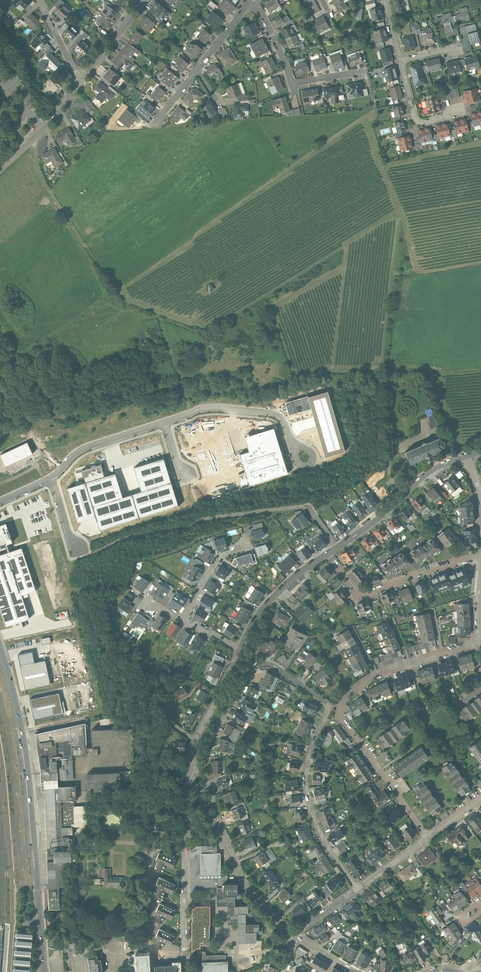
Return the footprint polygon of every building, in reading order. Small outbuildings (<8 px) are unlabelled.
[(171,12),(157,0),(151,9),(158,15),(162,18),(163,19),(167,14),(168,15),(171,12)] [(218,7),(228,15),(235,7),(234,6),(226,0),(224,0),(218,7)] [(264,3),(270,13),(281,6),(280,4),(277,0),(269,0),(264,3)] [(315,14),(320,11),(314,0),(307,0),(315,14)] [(333,1),(337,5),(336,6),(341,12),(348,7),(343,1),(344,0),(334,0),(333,1)] [(396,13),(406,10),(404,0),(393,0),(396,13)] [(63,2),(60,5),(56,9),(64,18),(72,10),(63,2)] [(108,3),(103,11),(112,18),(118,10),(111,5),(109,3),(108,3)] [(383,19),(380,7),(370,10),(373,21),(383,19)] [(364,9),(358,8),(356,10),(356,16),(357,20),(359,21),(359,19),(362,20),(364,9)] [(466,8),(460,9),(461,14),(456,15),(456,16),(454,16),(456,21),(469,17),(466,8)] [(103,11),(100,13),(99,13),(98,15),(98,16),(97,18),(102,21),(107,25),(112,18),(103,11)] [(42,21),(33,12),(26,18),(35,28),(42,21)] [(223,20),(213,12),(210,15),(211,16),(206,22),(215,28),(219,23),(220,24),(223,20)] [(443,18),(436,19),(437,24),(444,23),(447,37),(453,35),(452,29),(450,22),(456,21),(454,16),(452,17),(451,13),(442,16),(443,18)] [(148,14),(141,23),(150,30),(157,22),(157,21),(154,19),(148,14)] [(280,16),(275,20),(278,25),(283,22),(281,19),(282,19),(280,16)] [(282,19),(281,19),(283,22),(284,24),(286,23),(290,21),(287,16),(282,19)] [(312,16),(306,18),(310,24),(313,22),(315,21),(312,16)] [(315,21),(313,22),(319,33),(329,27),(326,21),(323,16),(315,21)] [(67,21),(63,25),(66,29),(71,24),(67,21)] [(80,31),(72,23),(71,24),(66,29),(74,37),(75,36),(80,31)] [(258,31),(254,23),(243,28),(246,34),(247,33),(248,36),(251,35),(251,37),(255,35),(259,33),(258,31)] [(465,26),(467,34),(477,31),(475,24),(465,26)] [(288,27),(281,31),(285,39),(286,39),(294,35),(291,26),(288,27)] [(138,28),(135,32),(130,39),(136,44),(139,41),(138,40),(144,33),(138,28)] [(206,31),(203,28),(200,33),(208,39),(211,35),(206,31)] [(385,29),(374,31),(376,37),(377,37),(378,43),(383,42),(388,41),(385,29)] [(42,31),(35,37),(36,38),(32,42),(37,46),(41,42),(44,45),(48,41),(50,39),(42,31)] [(477,31),(467,34),(470,45),(480,42),(477,31)] [(208,39),(200,33),(197,37),(196,37),(199,39),(204,43),(208,39)] [(432,33),(421,36),(424,45),(435,43),(432,33)] [(294,35),(286,39),(290,47),(299,43),(295,34),(294,35)] [(413,35),(405,38),(406,44),(404,44),(406,50),(416,48),(413,35)] [(92,46),(83,37),(75,46),(84,55),(92,46)] [(136,44),(130,39),(122,50),(134,59),(136,57),(133,54),(136,50),(139,52),(142,49),(136,44)] [(262,39),(257,41),(250,44),(253,51),(254,50),(265,45),(262,39)] [(195,43),(190,40),(184,48),(191,54),(194,57),(198,52),(201,49),(195,43)] [(44,45),(42,47),(46,51),(47,50),(52,45),(48,41),(44,45)] [(52,45),(47,50),(50,53),(55,48),(52,45)] [(265,45),(254,50),(257,57),(264,53),(269,51),(266,45),(265,45)] [(236,54),(231,47),(227,50),(228,51),(230,50),(234,56),(236,54)] [(385,50),(380,51),(383,63),(387,62),(392,61),(390,55),(391,54),(390,48),(385,49),(385,50)] [(134,59),(122,50),(114,60),(117,62),(122,66),(126,61),(129,63),(127,66),(130,68),(136,61),(134,59)] [(228,51),(223,55),(222,53),(218,55),(225,66),(231,62),(232,64),(237,61),(234,56),(230,50),(228,51)] [(355,52),(347,55),(348,58),(351,66),(359,63),(359,64),(362,63),(361,58),(360,53),(359,53),(356,54),(355,52)] [(48,53),(41,61),(46,66),(51,61),(58,69),(60,67),(64,63),(54,53),(51,56),(48,53)] [(340,54),(330,58),(334,70),(344,66),(340,54)] [(182,55),(175,63),(179,66),(179,67),(183,70),(190,61),(182,55)] [(477,56),(465,60),(466,65),(467,70),(469,70),(469,69),(475,67),(475,68),(480,67),(477,56)] [(271,57),(259,63),(262,67),(264,66),(265,69),(265,70),(267,73),(276,69),(272,62),(273,62),(271,57)] [(323,57),(312,61),(316,72),(326,68),(323,57)] [(439,58),(427,61),(429,70),(441,67),(439,58)] [(306,61),(301,63),(299,59),(294,61),(295,65),(296,65),(300,75),(309,72),(307,66),(306,61)] [(458,60),(446,63),(449,74),(453,72),(461,70),(460,67),(458,61),(458,60)] [(64,63),(60,67),(63,71),(69,69),(68,67),(69,67),(64,62),(64,63)] [(215,63),(210,66),(211,67),(206,69),(210,75),(214,72),(215,73),(214,73),(215,74),(217,73),(219,77),(223,74),(218,66),(215,63)] [(420,63),(410,66),(415,87),(426,84),(420,63)] [(126,77),(111,65),(108,70),(106,68),(103,72),(108,77),(116,83),(117,81),(121,85),(126,77)] [(178,74),(168,66),(165,70),(168,72),(165,75),(165,74),(163,78),(171,84),(174,79),(178,74)] [(394,67),(384,69),(385,74),(387,73),(388,77),(386,77),(387,82),(398,79),(394,67)] [(50,83),(44,88),(50,94),(60,86),(52,77),(47,81),(50,83)] [(278,77),(267,82),(269,87),(272,86),(275,92),(283,88),(278,77)] [(109,85),(101,79),(96,85),(101,89),(97,95),(100,97),(99,98),(101,99),(101,98),(104,100),(106,97),(105,96),(108,92),(110,94),(113,90),(114,89),(109,85)] [(118,88),(111,83),(109,85),(114,89),(113,90),(115,92),(118,88)] [(152,93),(155,96),(159,99),(167,89),(159,83),(152,93)] [(356,84),(347,86),(349,95),(355,94),(355,97),(363,96),(362,90),(360,83),(355,84),(356,84)] [(237,84),(226,88),(230,98),(241,94),(237,84)] [(193,86),(184,97),(185,98),(190,102),(195,96),(200,100),(204,95),(193,86)] [(394,87),(390,88),(391,93),(391,92),(394,101),(402,98),(399,86),(394,87)] [(331,87),(324,89),(325,98),(332,97),(333,103),(339,102),(338,95),(340,95),(338,87),(331,88),(331,87)] [(477,88),(464,91),(466,97),(478,94),(477,88)] [(317,89),(303,91),(305,102),(319,100),(317,89)] [(152,93),(148,90),(146,93),(148,94),(153,98),(155,96),(152,93)] [(478,94),(466,97),(467,103),(475,101),(480,100),(478,94)] [(284,97),(271,101),(273,109),(276,109),(277,109),(277,108),(282,106),(282,108),(280,109),(282,113),(289,111),(290,111),(289,110),(287,102),(286,102),(284,97)] [(437,98),(425,101),(427,107),(439,104),(437,98)] [(149,99),(141,109),(148,115),(156,105),(152,101),(149,99)] [(209,100),(201,109),(204,114),(206,113),(209,118),(219,115),(209,100)] [(186,108),(180,103),(171,113),(177,118),(182,112),(184,113),(183,114),(186,117),(190,112),(185,108),(186,108)] [(241,104),(234,104),(234,117),(243,116),(242,110),(248,110),(247,104),(247,103),(241,104)] [(439,104),(427,107),(428,114),(441,111),(439,104)] [(195,112),(188,106),(188,105),(186,108),(185,108),(190,112),(193,115),(195,112)] [(84,106),(73,115),(81,125),(92,116),(87,110),(84,106)] [(135,112),(128,106),(120,116),(130,124),(136,117),(138,114),(135,112)] [(401,106),(393,108),(392,109),(393,111),(394,112),(396,117),(399,116),(404,115),(403,112),(403,109),(402,109),(401,106)] [(143,115),(137,110),(135,112),(138,114),(136,117),(139,120),(143,115)] [(477,112),(471,114),(473,121),(474,126),(480,125),(477,112)] [(465,118),(459,120),(462,132),(469,131),(467,124),(465,118)] [(459,120),(453,122),(455,130),(456,134),(462,132),(459,120)] [(403,121),(395,123),(394,124),(395,127),(396,127),(398,132),(401,132),(406,130),(405,127),(405,124),(404,125),(403,121)] [(447,123),(441,125),(444,137),(450,136),(449,131),(447,123)] [(70,125),(59,132),(62,138),(67,135),(71,142),(78,138),(70,125)] [(441,125),(435,126),(437,134),(439,138),(444,137),(441,125)] [(430,128),(424,129),(427,141),(433,140),(431,135),(430,128)] [(424,129),(418,131),(420,139),(421,143),(427,141),(424,129)] [(403,137),(398,138),(399,144),(411,141),(410,135),(403,137)] [(411,141),(399,144),(401,151),(404,150),(405,151),(409,150),(410,148),(413,147),(411,141)] [(56,145),(44,153),(48,160),(54,157),(58,163),(65,159),(56,145)] [(328,391),(286,404),(289,415),(312,409),(326,458),(345,452),(328,391)] [(439,427),(433,415),(428,417),(430,422),(428,423),(431,430),(439,427)] [(226,443),(197,452),(211,498),(288,474),(274,428),(244,437),(249,452),(230,458),(226,443)] [(422,444),(421,446),(405,452),(410,463),(410,464),(415,462),(425,458),(426,460),(427,460),(428,463),(434,460),(433,457),(434,457),(433,454),(443,450),(442,447),(445,446),(444,445),(446,444),(444,441),(443,442),(442,440),(440,440),(439,438),(428,443),(425,443),(422,444)] [(0,460),(0,478),(8,475),(5,470),(8,468),(6,465),(33,452),(28,441),(1,453),(3,459),(0,460)] [(86,481),(67,487),(78,520),(96,515),(100,529),(139,517),(140,517),(140,516),(178,504),(179,505),(164,457),(134,466),(142,490),(132,493),(132,492),(132,493),(123,495),(116,472),(105,475),(101,463),(82,469),(86,481)] [(419,470),(415,462),(410,464),(410,463),(403,466),(407,475),(419,470)] [(452,477),(443,484),(451,493),(459,486),(452,477)] [(434,488),(427,493),(432,500),(438,496),(438,495),(439,495),(435,490),(434,488)] [(369,493),(362,498),(364,499),(361,501),(363,504),(365,502),(371,509),(377,505),(369,493)] [(426,505),(418,496),(411,501),(417,508),(420,506),(422,508),(426,505)] [(473,516),(472,507),(472,506),(472,505),(472,504),(471,503),(472,502),(470,500),(465,503),(465,504),(464,504),(464,505),(459,509),(460,511),(461,516),(473,516)] [(358,502),(352,506),(359,515),(364,511),(358,502)] [(403,510),(402,510),(399,512),(405,520),(412,515),(409,511),(411,509),(408,506),(403,510)] [(348,512),(343,516),(345,519),(347,522),(350,525),(353,522),(354,523),(355,522),(353,518),(351,515),(348,512)] [(302,513),(292,521),(297,528),(300,526),(308,521),(304,516),(302,513)] [(308,521),(300,526),(303,529),(311,524),(305,516),(304,516),(308,521)] [(388,525),(389,525),(393,530),(396,527),(398,529),(401,526),(397,521),(397,520),(396,519),(395,519),(394,517),(389,521),(389,520),(387,522),(387,523),(388,525)] [(5,543),(8,543),(13,541),(7,522),(1,524),(0,525),(0,545),(5,543)] [(253,525),(253,531),(262,528),(263,526),(262,522),(253,525)] [(338,523),(332,527),(335,530),(334,531),(336,533),(339,536),(343,534),(345,533),(342,529),(340,526),(338,523)] [(380,540),(387,535),(386,534),(388,532),(385,529),(383,530),(381,527),(378,530),(377,529),(374,532),(380,540)] [(253,531),(251,532),(253,539),(264,536),(262,528),(253,531)] [(443,542),(444,543),(446,547),(449,544),(451,546),(455,542),(454,541),(457,538),(449,528),(438,537),(443,542)] [(475,530),(464,531),(464,536),(468,536),(468,543),(476,542),(475,530)] [(311,541),(314,545),(318,551),(326,545),(322,539),(319,535),(311,541)] [(224,537),(215,540),(218,551),(227,548),(224,537)] [(361,542),(368,551),(371,549),(370,546),(373,544),(373,542),(371,539),(370,540),(368,537),(361,542)] [(431,555),(432,556),(438,553),(437,552),(440,549),(432,539),(422,547),(428,555),(430,557),(431,555)] [(206,543),(204,546),(210,550),(214,549),(211,541),(206,543)] [(311,548),(310,547),(306,541),(302,544),(305,548),(305,547),(308,551),(311,548)] [(260,546),(256,547),(258,555),(268,552),(267,550),(268,550),(267,546),(266,547),(266,544),(260,546)] [(423,562),(427,557),(427,556),(428,555),(422,547),(421,545),(411,553),(419,564),(422,561),(423,562)] [(0,554),(0,607),(6,625),(30,618),(22,594),(36,589),(22,546),(10,550),(8,551),(0,554)] [(204,546),(202,549),(200,552),(198,555),(204,559),(204,560),(208,562),(213,554),(209,552),(210,550),(204,546)] [(461,547),(462,549),(456,551),(457,556),(463,555),(463,553),(468,552),(467,546),(461,547)] [(305,548),(297,553),(297,554),(298,554),(302,561),(306,558),(306,559),(311,556),(308,551),(305,547),(305,548)] [(352,548),(346,552),(351,559),(356,556),(352,548)] [(289,555),(294,560),(296,558),(290,552),(288,554),(289,555)] [(351,559),(346,552),(341,555),(341,556),(343,559),(345,563),(351,559)] [(257,563),(254,554),(251,555),(251,553),(236,557),(236,559),(235,558),(231,565),(236,567),(238,564),(238,566),(244,564),(244,566),(248,568),(250,564),(252,564),(257,563)] [(392,561),(399,570),(401,571),(403,569),(404,570),(408,567),(408,566),(410,563),(402,553),(398,557),(398,556),(395,558),(396,558),(392,561)] [(291,568),(296,562),(294,560),(289,555),(284,561),(291,568)] [(203,563),(195,558),(192,563),(194,565),(200,568),(203,563)] [(386,564),(381,567),(389,577),(392,575),(393,576),(398,573),(397,571),(399,570),(392,561),(391,559),(388,562),(385,563),(386,564)] [(285,573),(291,568),(284,561),(278,566),(282,570),(285,573)] [(280,573),(282,570),(278,566),(276,564),(274,566),(280,573)] [(189,570),(186,575),(191,578),(192,577),(196,580),(198,577),(199,577),(201,573),(200,573),(202,570),(200,568),(194,565),(190,571),(189,570)] [(226,569),(221,565),(216,573),(225,579),(230,571),(226,569)] [(325,568),(319,572),(321,574),(320,575),(321,576),(322,576),(325,580),(330,576),(331,578),(335,575),(333,572),(330,574),(325,568)] [(357,569),(351,574),(354,579),(361,574),(357,569)] [(436,578),(429,580),(434,593),(451,586),(452,589),(462,585),(469,582),(464,570),(457,573),(457,572),(453,573),(454,574),(448,577),(446,574),(440,576),(439,575),(436,577),(436,578)] [(138,581),(136,584),(142,588),(143,589),(149,579),(142,574),(140,577),(139,577),(137,580),(138,581)] [(361,574),(354,579),(358,583),(364,578),(361,574)] [(380,581),(379,580),(377,576),(370,579),(372,585),(380,582),(380,581)] [(336,577),(330,582),(334,587),(341,582),(336,577)] [(158,592),(164,583),(158,579),(156,582),(154,585),(152,589),(157,592),(158,592)] [(218,580),(217,580),(215,583),(220,586),(223,588),(225,584),(218,580)] [(215,583),(211,581),(206,588),(216,594),(220,586),(215,583)] [(158,592),(163,595),(165,592),(166,592),(168,590),(167,589),(169,586),(164,582),(164,583),(158,592)] [(423,582),(415,585),(418,594),(427,591),(423,582)] [(302,587),(295,594),(302,601),(309,594),(306,590),(308,588),(304,585),(302,587)] [(408,588),(399,591),(403,603),(413,599),(408,588)] [(125,594),(130,598),(134,592),(129,589),(125,594)] [(255,589),(252,594),(260,599),(263,594),(255,589)] [(172,595),(169,600),(174,603),(181,594),(176,590),(172,595)] [(339,590),(333,595),(337,599),(343,594),(339,590)] [(392,591),(387,593),(390,601),(395,599),(392,591)] [(387,593),(381,596),(384,603),(390,601),(387,593)] [(125,594),(119,602),(122,604),(122,605),(125,608),(126,606),(130,609),(134,604),(130,601),(132,599),(130,598),(125,594)] [(181,594),(174,603),(179,607),(183,602),(186,597),(181,594)] [(188,594),(186,597),(183,602),(186,604),(191,596),(188,594)] [(260,599),(252,594),(248,599),(257,604),(260,599)] [(343,594),(337,599),(341,604),(347,598),(343,594)] [(205,596),(204,595),(201,600),(199,603),(206,607),(209,609),(209,608),(211,606),(215,601),(212,600),(210,598),(209,598),(205,596)] [(293,596),(288,600),(292,604),(297,600),(293,596)] [(367,601),(362,603),(365,611),(370,609),(367,601)] [(362,603),(356,606),(360,613),(365,611),(362,603)] [(300,607),(293,614),(301,621),(307,615),(309,617),(314,612),(305,604),(301,608),(300,607)] [(319,609),(321,613),(329,608),(326,604),(319,609)] [(125,608),(122,605),(120,605),(118,608),(127,614),(130,609),(126,606),(125,608)] [(242,606),(238,612),(248,618),(251,612),(245,608),(242,606)] [(145,614),(138,609),(137,611),(132,618),(130,622),(135,625),(137,623),(139,625),(139,623),(143,626),(151,614),(147,611),(145,614)] [(203,612),(198,609),(193,617),(195,618),(201,622),(206,614),(207,614),(203,612)] [(155,618),(152,623),(160,628),(167,617),(160,612),(155,618)] [(248,618),(238,612),(234,618),(238,621),(244,624),(248,618)] [(276,623),(279,622),(281,623),(286,625),(290,618),(282,615),(279,613),(278,613),(277,612),(272,622),(276,623)] [(414,623),(418,622),(431,619),(429,613),(417,615),(417,618),(413,619),(414,623)] [(174,619),(168,628),(174,633),(180,624),(174,619)] [(420,628),(421,628),(432,626),(431,619),(418,622),(420,628)] [(378,626),(381,633),(390,630),(388,622),(378,626)] [(234,623),(232,626),(238,630),(237,631),(240,627),(234,623)] [(232,626),(229,624),(223,633),(232,638),(234,635),(237,631),(238,630),(232,626)] [(421,628),(422,635),(433,633),(432,626),(421,628)] [(458,626),(456,626),(457,637),(463,637),(463,635),(470,634),(470,626),(458,626)] [(192,632),(186,627),(179,637),(182,640),(181,641),(184,643),(185,641),(186,642),(192,632)] [(291,629),(285,641),(291,644),(290,645),(291,646),(292,645),(297,648),(301,641),(304,635),(303,635),(291,629)] [(381,633),(384,640),(395,636),(392,629),(390,630),(381,633)] [(343,642),(352,637),(348,630),(336,636),(340,643),(343,642)] [(422,642),(435,639),(433,633),(422,635),(421,635),(422,642)] [(50,636),(41,638),(42,644),(51,642),(50,636)] [(205,641),(198,636),(194,642),(192,646),(199,650),(205,641)] [(387,647),(397,643),(395,636),(384,640),(386,647),(387,647)] [(347,649),(356,645),(352,637),(343,642),(347,649)] [(410,654),(436,645),(435,639),(408,648),(410,654)] [(268,652),(271,654),(277,644),(271,641),(269,644),(264,641),(260,649),(268,653),(268,652)] [(390,654),(400,650),(397,643),(387,647),(390,654)] [(349,657),(360,652),(356,644),(356,645),(347,649),(345,650),(349,657)] [(386,661),(402,656),(400,650),(390,654),(384,655),(386,661)] [(33,651),(18,654),(20,665),(35,662),(33,651)] [(302,652),(296,660),(308,668),(316,657),(309,652),(307,656),(302,652)] [(352,665),(363,659),(364,659),(360,652),(349,657),(348,658),(349,658),(352,664),(352,665)] [(462,657),(458,658),(462,671),(467,669),(468,670),(470,670),(470,669),(475,667),(471,654),(467,655),(461,656),(462,657)] [(214,663),(220,666),(224,659),(215,655),(212,662),(214,663)] [(276,660),(282,664),(287,661),(284,655),(276,660)] [(35,662),(20,665),(26,689),(51,683),(46,659),(35,662)] [(363,659),(352,665),(354,665),(355,668),(354,669),(356,672),(361,670),(367,666),(363,659)] [(452,664),(452,662),(450,661),(445,663),(448,674),(454,672),(455,671),(452,664)] [(317,662),(313,667),(318,670),(322,665),(317,662)] [(212,666),(211,666),(209,669),(210,670),(208,674),(213,676),(217,678),(222,667),(220,666),(214,663),(212,666)] [(445,663),(440,664),(439,666),(439,668),(442,676),(448,674),(445,663)] [(305,667),(302,672),(307,676),(310,671),(305,667)] [(436,679),(436,678),(434,672),(432,667),(426,669),(426,670),(424,670),(417,672),(419,677),(421,683),(421,684),(422,684),(422,682),(424,682),(424,683),(433,680),(432,679),(435,678),(435,680),(436,679)] [(324,670),(313,676),(319,685),(325,681),(326,683),(331,680),(324,670)] [(267,690),(268,690),(272,691),(275,685),(271,684),(275,676),(267,672),(261,683),(261,684),(267,688),(268,688),(267,690)] [(408,678),(407,676),(406,675),(401,677),(405,688),(411,686),(411,685),(408,678)] [(218,678),(217,678),(213,676),(210,682),(215,685),(218,678)] [(401,677),(396,679),(395,681),(396,683),(398,690),(399,690),(405,688),(401,677)] [(265,690),(267,688),(261,684),(261,683),(259,682),(257,686),(265,690)] [(389,687),(387,682),(380,686),(380,685),(377,686),(383,696),(384,695),(385,695),(386,695),(386,696),(391,694),(389,689),(390,689),(389,687)] [(185,683),(176,688),(179,692),(180,691),(181,694),(189,690),(185,683)] [(259,690),(251,686),(248,690),(249,691),(247,694),(247,693),(246,694),(255,698),(259,690)] [(383,696),(377,686),(375,687),(375,688),(369,691),(372,696),(373,698),(375,697),(376,699),(383,696)] [(202,691),(197,699),(201,701),(201,700),(204,702),(208,694),(202,691)] [(59,692),(30,698),(34,719),(64,712),(59,692)] [(459,712),(465,720),(469,717),(470,719),(477,713),(478,713),(480,711),(480,694),(475,699),(470,703),(469,702),(462,708),(463,709),(459,712)] [(355,702),(361,711),(368,707),(361,697),(355,702)] [(247,709),(252,712),(256,705),(244,699),(240,706),(247,709)] [(302,702),(300,707),(316,714),(319,707),(306,701),(305,704),(302,702)] [(361,711),(355,702),(348,707),(355,716),(361,711)] [(191,710),(187,718),(191,720),(191,719),(194,721),(198,713),(191,710)] [(233,720),(239,723),(241,719),(239,718),(241,714),(235,710),(231,718),(233,720)] [(109,717),(100,719),(101,725),(111,723),(109,717)] [(303,720),(300,726),(309,730),(312,723),(303,720)] [(380,737),(376,740),(382,748),(386,746),(387,747),(394,741),(394,742),(400,738),(399,738),(407,732),(406,731),(410,729),(404,720),(400,722),(399,722),(392,727),(392,728),(387,732),(386,731),(379,736),(380,737)] [(86,722),(36,732),(37,743),(72,738),(72,744),(87,743),(86,722)] [(227,723),(223,731),(230,735),(234,727),(227,723)] [(133,726),(92,727),(93,764),(134,762),(133,726)] [(300,726),(298,733),(297,733),(306,737),(309,730),(300,726)] [(327,742),(330,737),(331,738),(335,735),(340,742),(344,740),(346,738),(342,732),(338,726),(331,731),(331,730),(330,730),(329,730),(328,731),(328,732),(328,733),(327,735),(324,740),(327,742)] [(177,736),(177,738),(176,744),(176,745),(185,746),(186,737),(177,736)] [(87,753),(87,743),(72,744),(72,738),(37,743),(41,773),(42,782),(45,782),(45,780),(73,779),(72,754),(87,753)] [(222,739),(219,748),(227,750),(228,745),(230,746),(231,742),(228,741),(222,739)] [(480,763),(480,742),(479,739),(469,746),(480,763)] [(285,753),(290,755),(290,753),(299,756),(302,747),(288,743),(285,753)] [(421,746),(394,766),(401,776),(429,756),(421,746)] [(355,771),(365,764),(361,758),(360,758),(356,753),(347,760),(349,763),(348,764),(352,769),(352,768),(355,771)] [(220,759),(214,759),(214,764),(213,764),(213,767),(214,767),(214,771),(215,771),(220,771),(222,772),(222,759),(220,759)] [(324,763),(317,761),(315,761),(314,768),(322,770),(322,768),(327,769),(328,763),(324,763)] [(450,761),(441,767),(444,771),(443,772),(449,779),(450,778),(454,784),(452,784),(458,792),(459,791),(461,795),(470,789),(467,785),(468,784),(463,777),(462,777),(458,772),(459,771),(454,764),(453,765),(450,761)] [(298,763),(290,762),(289,770),(297,771),(298,763)] [(369,770),(365,764),(355,771),(357,775),(356,775),(360,780),(361,779),(363,783),(373,776),(369,770)] [(130,769),(121,770),(122,781),(131,781),(130,769)] [(107,784),(120,783),(120,776),(120,774),(120,770),(87,772),(88,785),(95,785),(95,789),(106,788),(106,785),(107,785),(107,784)] [(217,780),(220,788),(229,784),(228,781),(231,779),(230,776),(230,775),(221,778),(217,780)] [(321,775),(319,775),(312,775),(312,785),(321,785),(321,783),(324,783),(324,777),(324,776),(321,776),(321,775)] [(285,781),(286,790),(292,790),(298,789),(297,780),(285,781)] [(422,781),(413,787),(416,791),(415,792),(420,799),(422,798),(425,804),(424,804),(429,812),(430,811),(433,815),(442,809),(439,805),(440,804),(435,797),(434,797),(430,792),(431,791),(426,784),(425,785),(422,781)] [(377,802),(380,806),(390,799),(384,791),(379,794),(372,784),(366,788),(376,801),(376,802),(377,803),(377,802)] [(45,786),(42,786),(42,790),(45,790),(49,889),(60,888),(59,884),(66,883),(64,859),(72,859),(72,855),(72,848),(72,842),(70,843),(69,833),(72,833),(73,833),(73,823),(75,823),(75,799),(72,799),(71,785),(45,786)] [(323,788),(314,790),(316,799),(325,797),(323,788)] [(226,792),(222,793),(225,801),(232,798),(234,801),(238,800),(234,789),(227,792),(227,791),(226,792)] [(300,796),(291,797),(293,805),(301,804),(300,796)] [(392,801),(381,808),(384,812),(395,805),(392,801)] [(236,807),(233,809),(236,818),(245,815),(241,805),(239,806),(239,804),(235,806),(236,807)] [(320,816),(321,819),(330,816),(329,812),(331,812),(329,807),(319,811),(321,816),(320,816)] [(395,809),(388,814),(394,822),(397,821),(403,816),(396,807),(395,808),(395,809)] [(297,812),(295,812),(296,815),(298,820),(306,818),(303,809),(297,812)] [(111,812),(110,812),(109,813),(107,814),(106,815),(106,817),(105,819),(105,821),(106,823),(107,824),(108,825),(110,826),(112,827),(114,827),(116,826),(117,826),(118,824),(119,822),(120,821),(120,819),(120,818),(119,816),(119,815),(118,814),(117,813),(115,812),(114,812),(112,812),(111,812)] [(468,820),(476,830),(479,827),(480,830),(480,829),(480,821),(480,820),(476,814),(468,820)] [(331,818),(330,816),(321,819),(323,824),(324,823),(324,826),(329,824),(334,822),(333,822),(332,818),(331,818)] [(248,820),(239,823),(243,833),(252,830),(248,820)] [(160,821),(160,822),(159,829),(170,830),(170,821),(160,821)] [(299,834),(300,834),(303,842),(312,839),(309,831),(310,830),(308,825),(297,829),(299,834)] [(456,843),(458,846),(472,836),(468,830),(466,832),(461,825),(454,830),(455,832),(447,837),(451,842),(453,840),(455,842),(455,843),(456,843)] [(410,826),(402,831),(408,839),(415,834),(410,826)] [(335,831),(328,835),(332,841),(339,838),(335,831)] [(248,849),(256,846),(252,835),(243,839),(248,849)] [(392,836),(386,840),(389,845),(388,846),(385,848),(388,852),(391,850),(392,851),(398,846),(395,841),(396,841),(392,836)] [(318,854),(322,852),(317,843),(309,848),(311,852),(315,850),(318,854)] [(346,843),(338,848),(342,854),(347,851),(345,848),(348,846),(346,843)] [(217,844),(191,844),(191,856),(196,856),(196,885),(217,885),(217,896),(228,896),(228,903),(228,915),(238,915),(239,922),(238,922),(238,934),(249,934),(249,941),(257,941),(257,930),(259,930),(259,922),(246,922),(246,912),(248,912),(248,903),(235,903),(235,893),(238,893),(237,882),(228,882),(228,871),(221,871),(221,851),(217,851),(217,844)] [(426,851),(418,856),(423,864),(432,859),(433,860),(436,857),(437,857),(434,854),(430,847),(426,850),(426,851)] [(177,855),(160,848),(156,856),(158,857),(155,864),(163,868),(166,860),(173,863),(177,855)] [(254,856),(256,860),(257,861),(258,860),(260,864),(268,859),(269,861),(276,857),(271,848),(267,849),(270,853),(266,855),(263,851),(254,856)] [(381,854),(378,849),(367,857),(372,865),(383,857),(381,854)] [(323,855),(318,858),(320,861),(322,863),(326,859),(323,855)] [(350,865),(349,866),(356,876),(364,870),(363,868),(366,867),(363,863),(360,864),(355,856),(347,861),(350,865)] [(322,863),(320,861),(314,865),(318,871),(322,869),(325,873),(332,868),(326,859),(322,863)] [(412,874),(413,874),(416,872),(414,870),(411,864),(399,873),(404,880),(410,876),(409,876),(412,874)] [(111,865),(105,865),(105,882),(118,882),(118,885),(124,885),(124,874),(111,874),(111,865)] [(274,888),(281,883),(280,882),(276,877),(270,868),(264,872),(264,873),(261,875),(263,880),(268,876),(272,881),(270,882),(274,888)] [(176,881),(159,873),(156,882),(158,882),(154,890),(162,893),(166,886),(173,889),(176,881)] [(336,887),(339,884),(340,886),(344,883),(339,876),(337,878),(336,877),(331,880),(336,887)] [(379,884),(383,890),(391,885),(386,878),(379,884)] [(480,883),(476,878),(472,881),(469,883),(469,882),(465,886),(467,890),(473,897),(475,895),(476,896),(477,894),(478,895),(480,893),(480,892),(480,885),(480,883)] [(66,889),(67,892),(68,892),(68,888),(67,888),(66,883),(59,884),(60,888),(60,893),(62,893),(62,889),(66,889)] [(284,901),(291,895),(285,887),(281,890),(283,892),(279,895),(284,901)] [(66,893),(65,893),(62,893),(60,893),(60,888),(49,889),(50,907),(52,907),(52,909),(54,910),(56,910),(58,909),(58,907),(60,907),(60,899),(66,899),(66,893)] [(324,898),(321,894),(317,889),(313,892),(316,896),(309,901),(314,907),(318,904),(317,903),(324,898)] [(374,889),(361,898),(364,902),(368,900),(371,904),(375,901),(376,903),(382,900),(374,889)] [(464,895),(460,890),(452,896),(455,899),(460,906),(460,907),(468,901),(464,895)] [(460,906),(455,899),(448,904),(453,911),(460,906)] [(156,908),(159,909),(155,917),(162,919),(166,912),(172,915),(176,905),(168,902),(168,903),(160,900),(156,908)] [(345,915),(346,915),(347,914),(348,914),(348,913),(351,911),(355,917),(360,914),(358,911),(361,909),(355,900),(341,910),(343,912),(345,915)] [(192,916),(193,946),(201,946),(201,940),(203,940),(203,941),(209,941),(209,936),(210,936),(210,924),(211,924),(210,903),(193,904),(193,916),(192,916)] [(306,912),(299,904),(292,910),(298,917),(302,914),(303,915),(306,912)] [(439,913),(442,911),(438,906),(435,908),(434,909),(433,907),(428,910),(430,913),(429,914),(436,924),(443,919),(440,914),(439,913)] [(329,919),(333,926),(341,920),(337,914),(337,913),(329,919)] [(447,935),(448,935),(457,928),(455,926),(456,925),(454,922),(443,930),(447,935)] [(473,931),(477,928),(473,922),(466,926),(471,932),(473,931)] [(322,924),(314,930),(319,936),(327,930),(323,925),(322,924)] [(156,933),(159,934),(155,942),(162,945),(165,937),(172,940),(176,931),(168,927),(167,929),(160,925),(156,933)] [(477,928),(473,931),(480,942),(480,925),(477,928)] [(334,934),(329,928),(327,930),(319,936),(324,942),(334,934)] [(454,940),(460,936),(460,932),(457,928),(448,935),(452,941),(454,940)] [(33,932),(24,932),(16,931),(13,971),(30,971),(33,932)] [(345,944),(338,939),(333,948),(337,950),(337,951),(338,952),(339,952),(340,952),(345,944)] [(406,941),(397,943),(399,951),(407,949),(406,941)] [(420,945),(425,954),(428,952),(429,952),(432,951),(431,950),(432,949),(426,941),(425,942),(420,945)] [(138,971),(151,971),(151,962),(150,945),(137,946),(138,971)] [(415,948),(415,950),(420,961),(427,956),(425,954),(420,945),(415,948)] [(300,946),(297,951),(303,955),(306,950),(300,946)] [(357,950),(350,946),(345,955),(349,957),(349,958),(350,959),(351,959),(352,959),(357,950)] [(196,950),(197,960),(202,960),(202,971),(228,971),(228,960),(226,960),(226,954),(206,954),(206,950),(196,950)] [(404,963),(412,960),(409,952),(401,956),(404,963)] [(92,971),(99,971),(103,971),(101,960),(103,960),(102,953),(97,953),(93,953),(93,954),(88,955),(89,955),(86,956),(87,959),(87,964),(88,967),(90,967),(91,971),(92,971)] [(361,953),(356,962),(366,967),(371,958),(361,953)] [(310,965),(317,969),(322,961),(315,957),(310,965)] [(181,958),(173,958),(173,961),(166,961),(166,962),(156,962),(156,961),(151,962),(151,971),(182,971),(181,958)] [(385,960),(381,959),(380,970),(384,970),(384,971),(388,971),(389,960),(385,960)] [(319,970),(323,971),(325,971),(329,965),(322,961),(317,969),(319,970)]
